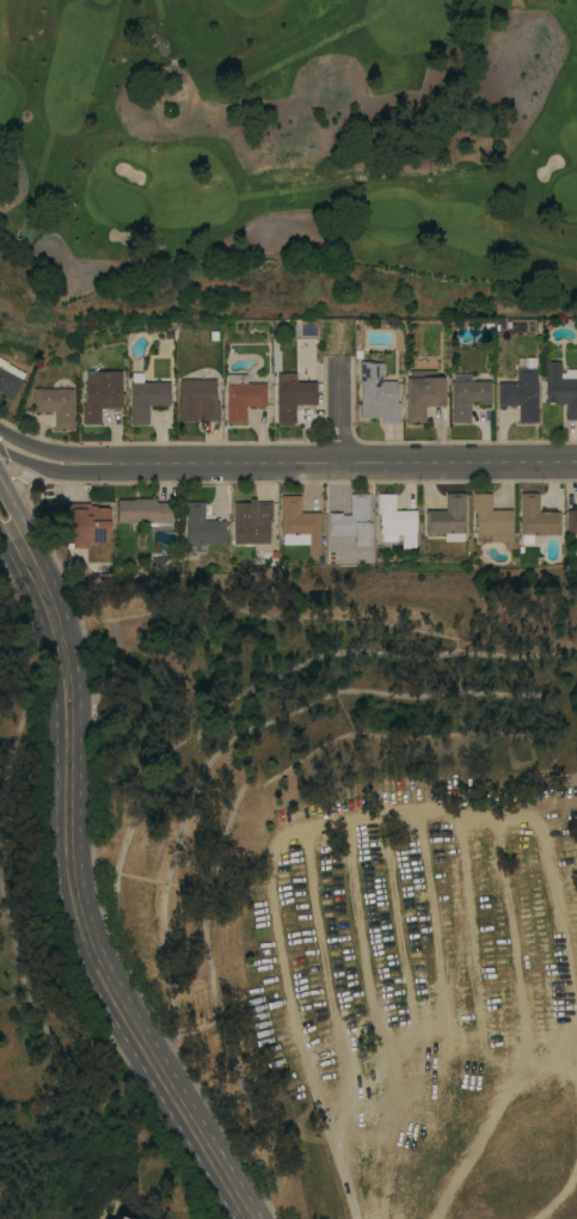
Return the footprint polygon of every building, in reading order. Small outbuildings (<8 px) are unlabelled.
[(2,391),(0,390),(0,355),(4,357),(6,360),(7,361),(8,363),(24,372),(22,378),(23,378),(12,398),(1,392),(2,391)] [(518,421),(518,404),(498,404),(498,380),(516,380),(516,366),(523,366),(523,356),(533,356),(533,366),(538,366),(538,381),(538,421),(518,421)] [(381,409),(379,409),(379,416),(360,416),(360,403),(361,403),(361,381),(360,381),(360,360),(369,361),(382,361),(382,363),(383,363),(383,373),(382,373),(382,375),(381,375),(381,379),(397,379),(397,399),(397,402),(399,402),(399,422),(381,421),(381,409)] [(565,368),(576,368),(576,418),(565,418),(565,403),(560,403),(560,402),(553,402),(553,403),(548,403),(548,402),(545,402),(545,379),(544,379),(544,360),(560,360),(560,370),(565,370),(565,368)] [(446,404),(443,404),(442,405),(436,405),(435,404),(425,404),(425,421),(406,421),(406,398),(410,398),(410,375),(410,369),(424,368),(425,369),(436,369),(436,375),(443,375),(443,376),(444,376),(446,404)] [(81,403),(85,403),(85,381),(86,381),(86,373),(85,373),(85,369),(93,369),(93,373),(97,373),(97,369),(122,369),(122,398),(124,398),(124,402),(122,402),(122,405),(106,405),(106,406),(100,406),(100,422),(94,422),(94,423),(87,423),(87,422),(82,422),(81,403)] [(130,380),(131,380),(131,372),(143,372),(143,381),(170,381),(170,404),(148,404),(148,422),(130,422),(130,380)] [(276,372),(296,372),(296,380),(317,380),(317,403),(295,403),(295,422),(277,422),(276,372)] [(452,379),(454,379),(454,372),(471,372),(471,374),(486,374),(486,379),(491,379),(491,403),(478,403),(478,400),(469,400),(469,421),(452,421),(452,379)] [(227,373),(247,373),(247,381),(266,381),(266,405),(246,405),(246,422),(227,422),(227,373)] [(215,399),(217,399),(217,400),(219,400),(219,419),(201,419),(201,418),(192,418),(192,419),(186,419),(186,418),(179,418),(179,399),(179,378),(215,378),(215,399)] [(54,427),(54,410),(33,410),(33,387),(74,387),(74,427),(54,427)] [(464,532),(464,539),(444,540),(444,532),(425,532),(425,509),(446,509),(446,491),(465,491),(465,532),(464,532)] [(490,540),(490,533),(475,533),(475,510),(472,510),(472,492),(491,491),(491,508),(512,508),(512,540),(490,540)] [(520,491),(539,491),(539,510),(560,510),(560,533),(533,533),(534,544),(521,544),(521,533),(520,533),(520,491)] [(372,521),(372,543),(368,543),(368,544),(355,544),(355,534),(329,534),(329,510),(342,510),(342,513),(350,513),(350,492),(368,492),(368,521),(372,521)] [(380,512),(376,512),(376,492),(395,492),(395,509),(416,509),(416,533),(394,533),(394,539),(382,539),(382,533),(380,533),(380,512)] [(320,532),(324,532),(324,534),(321,534),(321,552),(308,552),(308,543),(283,543),(282,534),(281,534),(281,494),(301,494),(301,512),(320,512),(320,532)] [(141,528),(141,521),(117,521),(117,498),(133,498),(133,497),(155,497),(155,501),(171,501),(171,528),(141,528)] [(233,501),(250,501),(250,497),(256,497),(256,501),(272,500),(272,520),(269,520),(269,541),(234,543),(233,501)] [(186,550),(185,501),(204,501),(204,519),(226,519),(226,541),(205,541),(205,550),(186,550)] [(90,504),(96,504),(96,507),(108,506),(108,507),(110,507),(110,529),(106,529),(106,541),(88,541),(88,547),(73,547),(73,541),(70,541),(70,525),(65,525),(65,502),(90,502),(90,504)] [(567,508),(576,508),(576,531),(567,531),(567,508)]
